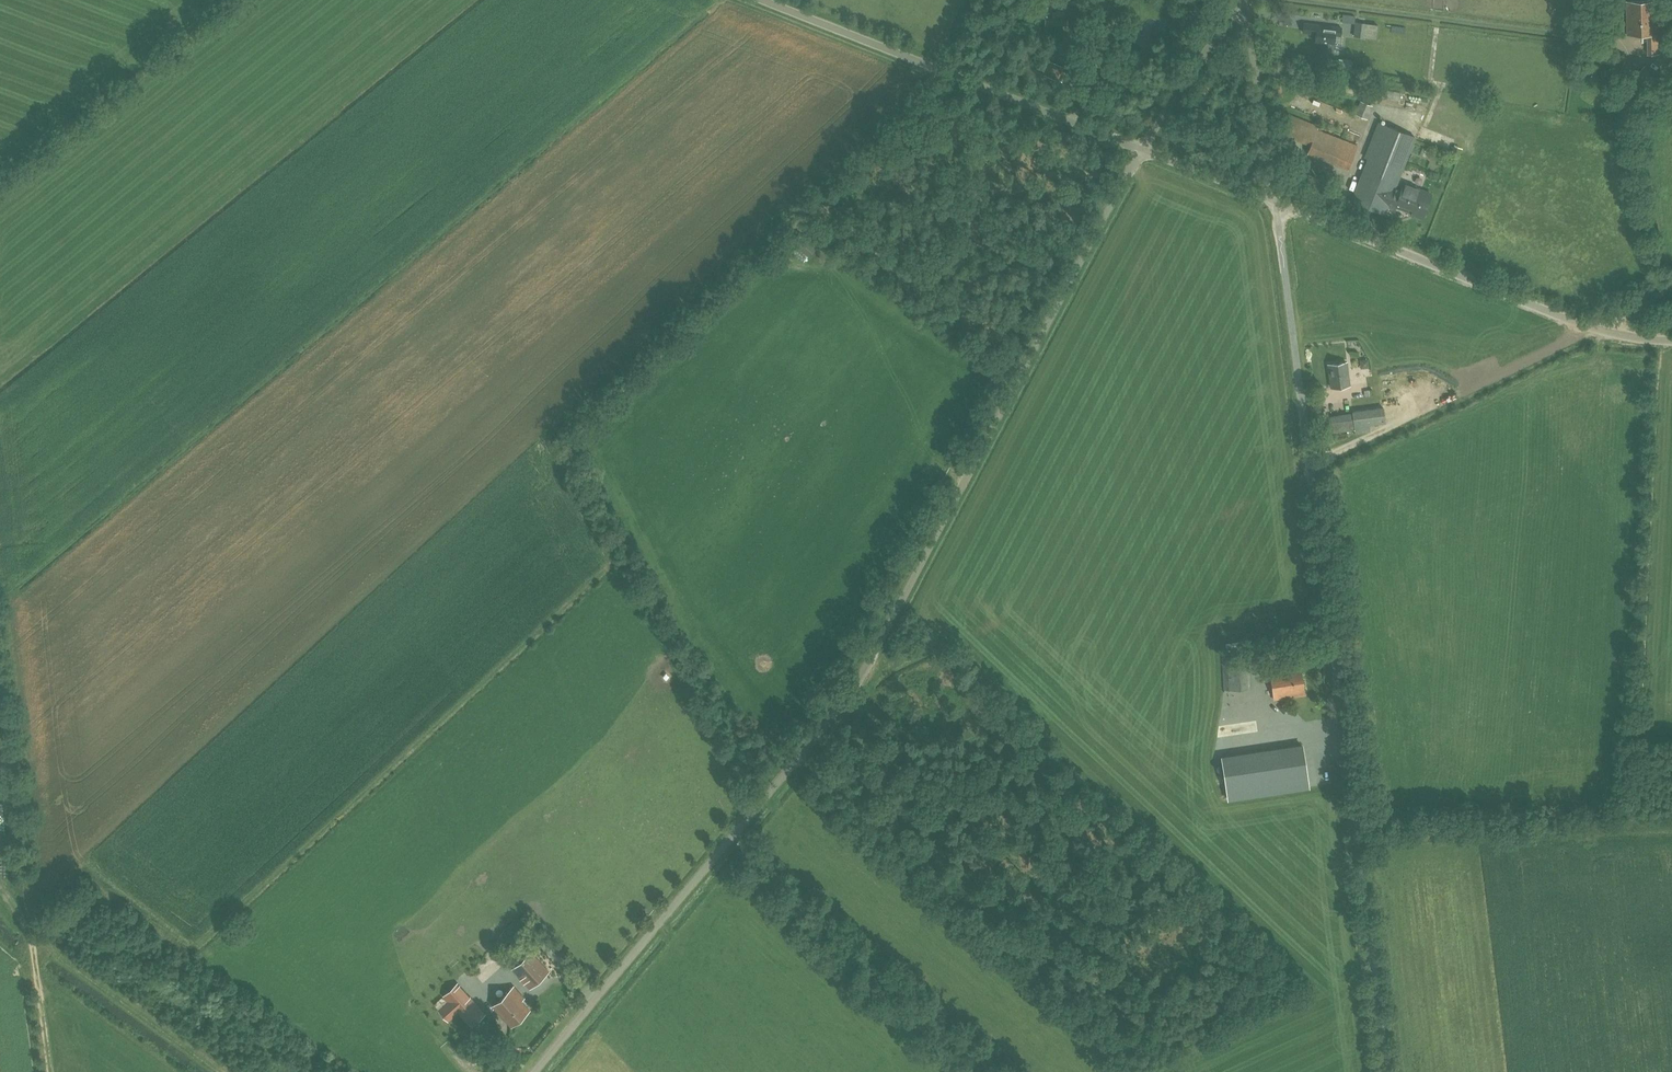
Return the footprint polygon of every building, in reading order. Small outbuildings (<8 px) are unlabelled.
[(1648,54),(1658,54),(1658,1),(1628,1),(1628,35),(1648,34),(1648,54)] [(1356,18),(1345,16),(1344,22),(1355,23),(1354,37),(1366,39),(1368,24),(1356,22),(1356,18)] [(1342,27),(1304,23),(1303,32),(1316,33),(1315,43),(1322,44),(1322,49),(1333,51),(1334,43),(1335,34),(1341,35),(1342,27)] [(1352,70),(1353,61),(1339,59),(1338,69),(1352,70)] [(1367,118),(1372,106),(1362,102),(1357,114),(1367,118)] [(1284,114),(1277,133),(1310,146),(1317,129),(1318,127),(1284,114)] [(1362,176),(1352,201),(1384,213),(1387,205),(1394,208),(1395,207),(1410,213),(1420,189),(1403,183),(1401,188),(1400,190),(1394,187),(1396,184),(1415,136),(1379,122),(1365,156),(1369,158),(1364,171),(1362,176)] [(1357,145),(1349,142),(1340,165),(1348,169),(1357,145)] [(1315,167),(1303,162),(1301,169),(1313,173),(1315,167)] [(1332,184),(1309,175),(1301,196),(1325,205),(1332,184)] [(1420,189),(1410,213),(1422,217),(1431,194),(1420,189)] [(808,242),(796,232),(792,237),(805,246),(808,242)] [(1332,388),(1350,385),(1347,362),(1329,364),(1332,388)] [(1353,410),(1353,414),(1331,417),(1333,432),(1355,429),(1354,423),(1386,418),(1385,406),(1373,407),(1353,410)] [(1250,689),(1249,655),(1227,656),(1228,689),(1250,689)] [(1274,699),(1305,694),(1301,665),(1269,670),(1274,699)] [(1228,799),(1309,787),(1302,745),(1227,756),(1222,757),(1225,773),(1228,799)] [(491,936),(495,941),(505,933),(500,928),(491,936)] [(541,944),(531,953),(513,969),(520,977),(523,979),(530,988),(548,971),(539,961),(548,952),(541,944)] [(476,1012),(449,982),(436,994),(441,1000),(431,1009),(440,1018),(449,1009),(463,1024),(476,1012)] [(512,1025),(529,1009),(517,996),(520,994),(514,987),(494,1005),(512,1025)]
